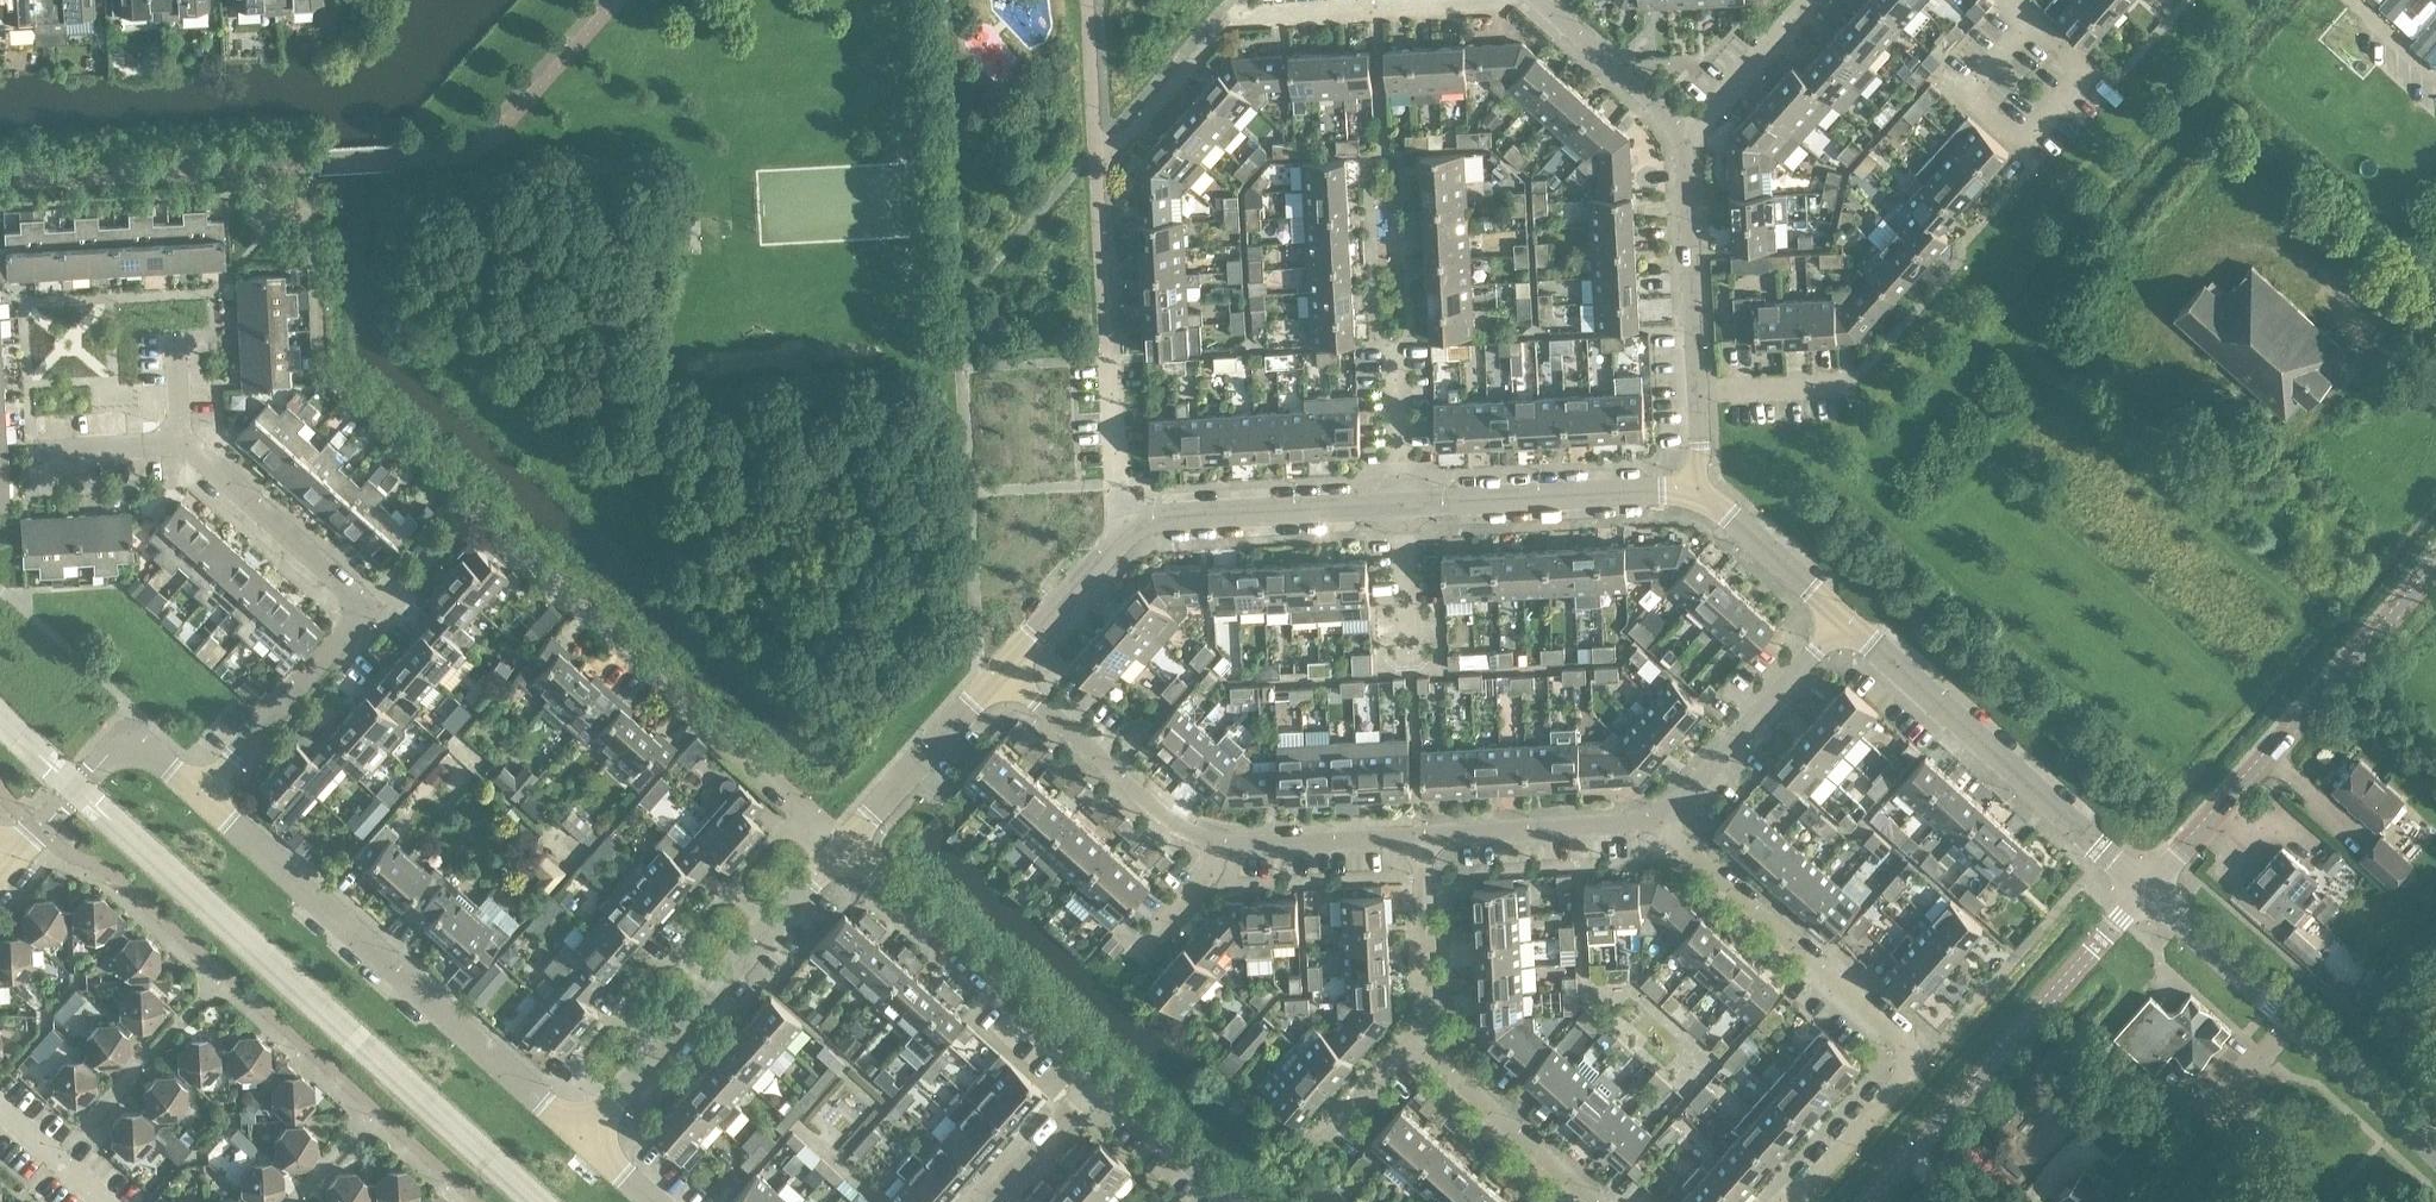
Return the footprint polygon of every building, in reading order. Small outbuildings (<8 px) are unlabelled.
[(49,0),(5,0),(6,20),(34,18),(36,42),(52,41),(49,0)] [(52,41),(67,40),(66,16),(94,15),(93,0),(49,0),(52,41)] [(165,17),(164,0),(120,0),(121,13),(149,12),(149,18),(165,17)] [(165,17),(180,16),(180,10),(208,8),(208,0),(164,0),(165,17)] [(279,11),(278,0),(234,0),(235,7),(263,6),(263,11),(279,11)] [(279,11),(295,10),(294,4),(322,2),(322,0),(278,0),(279,11)] [(1876,0),(1867,0),(1854,15),(1885,43),(1903,24),(1876,0)] [(1914,0),(1876,0),(1903,24),(1920,5),(1914,0)] [(1987,9),(1994,1),(1993,0),(1976,0),(1987,9)] [(2076,0),(2052,0),(2045,8),(2087,46),(2105,26),(2076,0)] [(2115,0),(2076,0),(2105,26),(2123,7),(2115,0)] [(2378,2),(2404,25),(2425,0),(2380,0),(2378,2)] [(2415,34),(2435,53),(2435,11),(2415,34)] [(1885,43),(1854,15),(1837,34),(1868,62),(1885,43)] [(1948,31),(1959,40),(1967,32),(1956,22),(1948,31)] [(1941,39),(1951,49),(1959,40),(1948,31),(1941,39)] [(1868,62),(1837,34),(1819,53),(1861,91),(1879,72),(1868,62)] [(1523,42),(1464,45),(1466,77),(1467,77),(1492,75),(1492,85),(1503,95),(1510,87),(1509,87),(1538,55),(1523,42)] [(1464,45),(1438,46),(1441,89),(1468,88),(1467,77),(1466,77),(1464,45)] [(1438,46),(1413,48),(1415,91),(1441,89),(1438,46)] [(1413,48),(1386,49),(1388,92),(1415,91),(1413,48)] [(1370,50),(1343,52),(1345,94),(1346,109),(1359,108),(1358,94),(1372,93),(1370,50)] [(1343,52),(1317,53),(1320,96),(1345,94),(1343,52)] [(1320,96),(1317,53),(1292,54),(1293,86),(1292,86),(1293,97),(1294,112),(1307,111),(1306,96),(1320,96)] [(1861,91),(1819,53),(1803,72),(1802,73),(1835,103),(1844,110),(1861,91)] [(1233,58),(1219,72),(1251,101),(1251,102),(1258,108),(1268,98),(1267,87),(1292,86),(1293,86),(1292,54),(1233,58)] [(1557,72),(1538,55),(1509,87),(1510,87),(1528,104),(1557,72)] [(1914,69),(1925,78),(1932,70),(1922,60),(1914,69)] [(1802,73),(1803,72),(1794,64),(1776,84),(1817,123),(1835,103),(1802,73)] [(1906,77),(1917,87),(1925,78),(1914,69),(1906,77)] [(1251,101),(1219,72),(1202,92),(1234,120),(1251,102),(1251,101)] [(1557,72),(1528,104),(1548,121),(1576,90),(1557,72)] [(1934,100),(1942,92),(1931,82),(1923,91),(1934,100)] [(1817,123),(1776,84),(1759,103),(1800,142),(1817,123)] [(1576,90),(1548,121),(1567,139),(1595,107),(1576,90)] [(1234,120),(1202,92),(1185,111),(1217,139),(1234,120)] [(1880,107),(1890,117),(1898,108),(1887,98),(1880,107)] [(1800,142),(1759,103),(1742,123),(1780,158),(1783,161),(1800,142)] [(1567,139),(1585,155),(1586,156),(1614,124),(1595,107),(1567,139)] [(1872,116),(1883,125),(1890,117),(1880,107),(1872,116)] [(1217,139),(1185,111),(1168,130),(1200,159),(1217,139)] [(1896,122),(1906,131),(1914,122),(1904,113),(1896,122)] [(2009,152),(1977,123),(1969,116),(1950,136),(1991,172),(2009,152)] [(1896,122),(1888,130),(1899,140),(1906,131),(1896,122)] [(1780,158),(1742,123),(1728,137),(1732,196),(1762,195),(1762,193),(1760,169),(1770,168),(1780,158)] [(1629,137),(1614,124),(1586,156),(1585,155),(1579,163),(1590,173),(1600,172),(1601,196),(1601,198),(1633,196),(1629,137)] [(1200,159),(1168,130),(1151,149),(1190,184),(1207,165),(1200,159)] [(1457,132),(1458,146),(1492,144),(1492,130),(1457,132)] [(1406,135),(1406,149),(1418,148),(1417,134),(1406,135)] [(1417,134),(1418,148),(1429,148),(1429,134),(1417,134)] [(1991,172),(1950,136),(1933,155),(1974,191),(1991,172)] [(1349,151),(1348,137),(1337,138),(1338,152),(1349,151)] [(1349,151),(1360,151),(1360,137),(1348,137),(1349,151)] [(1845,146),(1856,155),(1863,146),(1853,137),(1845,146)] [(1274,156),(1309,154),(1308,139),(1273,141),(1274,156)] [(1513,160),(1522,150),(1514,142),(1504,153),(1513,160)] [(1837,154),(1848,164),(1856,155),(1845,146),(1837,154)] [(1190,184),(1151,149),(1137,164),(1141,223),(1172,221),(1172,220),(1171,195),(1181,194),(1190,184)] [(1513,160),(1521,168),(1531,157),(1522,150),(1513,160)] [(1862,160),(1872,170),(1880,161),(1869,152),(1862,160)] [(1464,153),(1422,155),(1423,182),(1466,180),(1464,153)] [(1242,162),(1253,172),(1260,163),(1250,154),(1242,162)] [(1974,191),(1933,155),(1916,174),(1925,182),(1956,211),(1974,191)] [(1346,159),(1303,161),(1304,188),(1347,186),(1346,159)] [(1504,178),(1512,169),(1501,159),(1493,168),(1504,178)] [(1862,160),(1854,169),(1865,178),(1872,170),(1862,160)] [(1235,171),(1245,180),(1253,172),(1242,162),(1235,171)] [(1820,203),(1833,206),(1841,172),(1827,169),(1820,203)] [(1262,172),(1252,183),(1261,191),(1270,180),(1262,172)] [(1547,178),(1532,179),(1534,213),(1549,212),(1547,178)] [(1466,180),(1423,182),(1425,208),(1467,205),(1466,180)] [(1907,202),(1915,210),(1916,210),(1939,230),(1940,229),(1956,211),(1925,182),(1907,202)] [(1347,186),(1304,188),(1306,214),(1349,211),(1347,186)] [(1527,202),(1526,190),(1512,191),(1512,203),(1527,202)] [(1251,191),(1246,191),(1247,217),(1261,216),(1261,205),(1254,205),(1254,198),(1251,191)] [(1762,195),(1732,196),(1733,222),(1775,220),(1773,193),(1762,193),(1762,195)] [(1240,229),(1239,194),(1224,195),(1226,230),(1240,229)] [(1601,198),(1601,196),(1590,197),(1591,224),(1634,222),(1633,196),(1601,198)] [(1527,202),(1512,203),(1513,214),(1527,213),(1527,202)] [(1467,205),(1425,208),(1426,233),(1469,231),(1467,205)] [(206,208),(194,209),(198,268),(226,266),(223,219),(207,220),(206,208)] [(1856,211),(1842,208),(1839,219),(1853,222),(1856,211)] [(183,221),(168,222),(170,269),(198,268),(194,209),(182,209),(183,221)] [(1916,210),(1915,210),(1898,229),(1930,257),(1948,237),(1940,229),(1939,230),(1916,210)] [(152,211),(140,212),(143,271),(170,269),(168,222),(153,222),(152,211)] [(1349,211),(1306,214),(1307,240),(1350,237),(1349,211)] [(129,224),(114,225),(116,272),(143,271),(140,212),(128,212),(129,224)] [(98,214),(86,215),(89,274),(116,272),(114,225),(99,225),(98,214)] [(74,227),(59,227),(62,275),(89,274),(86,215),(74,215),(74,227)] [(1172,221),(1141,223),(1142,249),(1185,246),(1183,225),(1192,224),(1191,215),(1173,216),(1173,220),(1172,220),(1172,221)] [(1261,216),(1247,217),(1248,229),(1262,228),(1261,216)] [(44,217),(32,218),(35,276),(62,275),(59,227),(44,228),(44,217)] [(20,230),(5,230),(4,230),(5,248),(7,278),(35,276),(32,218),(20,218),(20,230)] [(1853,222),(1839,219),(1837,230),(1851,234),(1853,222)] [(1775,220),(1733,222),(1734,249),(1777,247),(1775,220)] [(1634,222),(1591,224),(1593,250),(1635,248),(1634,222)] [(1930,257),(1898,229),(1880,248),(1913,276),(1930,257)] [(1469,231),(1426,233),(1427,259),(1470,257),(1469,231)] [(1811,233),(1798,234),(1786,235),(1787,246),(1799,245),(1799,246),(1813,245),(1811,233)] [(1350,237),(1307,240),(1309,265),(1351,263),(1350,237)] [(1550,241),(1536,242),(1536,253),(1551,252),(1550,241)] [(1529,254),(1529,245),(1515,246),(1515,254),(1529,254)] [(1185,246),(1142,249),(1143,274),(1186,272),(1185,246)] [(1635,248),(1593,250),(1594,276),(1637,273),(1635,248)] [(1862,267),(1870,275),(1871,274),(1896,295),(1913,276),(1880,248),(1862,267)] [(1821,266),(1832,265),(1832,276),(1838,276),(1838,265),(1844,265),(1843,250),(1820,252),(1821,266)] [(1551,252),(1536,253),(1537,264),(1551,264),(1551,252)] [(1780,254),(1781,268),(1792,267),(1792,253),(1780,254)] [(1529,254),(1515,254),(1516,266),(1530,265),(1529,254)] [(1780,254),(1732,256),(1733,271),(1781,268),(1780,254)] [(1263,256),(1249,257),(1250,269),(1264,268),(1263,256)] [(1243,269),(1242,257),(1228,258),(1228,270),(1243,269)] [(1470,257),(1427,259),(1429,285),(1472,283),(1470,257)] [(1351,263),(1309,265),(1310,291),(1353,289),(1351,263)] [(2327,371),(2346,350),(2252,266),(2227,293),(2213,280),(2208,285),(2205,282),(2175,315),(2287,416),(2306,395),(2309,398),(2330,374),(2327,371)] [(1264,268),(1250,269),(1250,280),(1265,279),(1264,268)] [(1243,269),(1228,270),(1229,281),(1243,280),(1243,269)] [(1186,272),(1143,274),(1145,300),(1187,297),(1187,285),(1201,284),(1201,271),(1186,272)] [(1637,273),(1594,276),(1595,301),(1638,299),(1637,273)] [(284,274),(237,276),(238,304),(297,301),(297,289),(285,290),(284,274)] [(1833,288),(1834,298),(1835,298),(1836,340),(1856,339),(1896,295),(1871,274),(1870,275),(1854,293),(1846,287),(1833,288)] [(1472,283),(1429,285),(1430,311),(1473,308),(1472,283)] [(1353,289),(1310,291),(1311,317),(1354,315),(1353,289)] [(1539,304),(1553,304),(1553,292),(1539,293),(1539,304)] [(1532,305),(1531,293),(1517,294),(1518,306),(1532,305)] [(1758,344),(1785,343),(1783,300),(1761,302),(1761,295),(1734,296),(1737,339),(1758,338),(1758,344)] [(1187,297),(1145,300),(1146,326),(1189,324),(1204,323),(1203,310),(1188,311),(1187,297)] [(1835,298),(1834,298),(1809,299),(1811,342),(1836,340),(1835,298)] [(1638,299),(1595,301),(1597,328),(1640,326),(1638,299)] [(1809,299),(1783,300),(1785,343),(1811,342),(1809,299)] [(297,301),(238,304),(240,332),(287,329),(287,314),(298,313),(297,301)] [(1563,303),(1553,304),(1539,304),(1540,316),(1563,314),(1563,303)] [(1532,305),(1518,306),(1518,317),(1533,316),(1532,305)] [(1266,307),(1252,308),(1253,320),(1267,319),(1266,307)] [(1473,308),(1430,311),(1432,338),(1474,335),(1473,308)] [(1245,320),(1245,309),(1231,309),(1231,321),(1245,320)] [(1354,315),(1311,317),(1313,344),(1356,341),(1354,315)] [(1267,319),(1253,320),(1253,331),(1268,330),(1267,319)] [(1245,320),(1231,321),(1232,332),(1246,332),(1245,320)] [(1189,324),(1146,326),(1148,353),(1190,350),(1189,324)] [(287,329),(240,332),(241,359),(300,356),(300,343),(288,344),(287,329)] [(1614,349),(1613,334),(1602,335),(1603,349),(1614,349)] [(1625,348),(1625,334),(1613,334),(1614,349),(1625,348)] [(1563,352),(1562,337),(1550,338),(1551,352),(1563,352)] [(1574,351),(1573,337),(1562,337),(1563,352),(1574,351)] [(1511,354),(1512,354),(1512,367),(1517,366),(1517,369),(1525,368),(1525,354),(1523,354),(1522,339),(1511,340),(1511,354)] [(1511,354),(1511,340),(1499,341),(1500,355),(1511,354)] [(1472,357),(1471,342),(1459,343),(1459,357),(1472,357)] [(1459,357),(1459,343),(1448,343),(1449,358),(1459,357)] [(1341,364),(1340,349),(1329,350),(1330,364),(1341,364)] [(1330,364),(1329,350),(1318,351),(1318,365),(1330,364)] [(1277,353),(1278,367),(1290,366),(1289,352),(1277,353)] [(1277,353),(1266,353),(1267,368),(1278,367),(1277,353)] [(1226,356),(1227,370),(1239,369),(1238,355),(1226,356)] [(300,356),(241,359),(243,387),(291,384),(290,368),(301,367),(300,356)] [(1226,356),(1215,356),(1216,370),(1227,370),(1226,356)] [(1175,373),(1174,358),(1164,359),(1164,373),(1175,373)] [(1187,372),(1187,358),(1174,358),(1175,373),(1187,372)] [(1450,402),(1435,403),(1438,446),(1465,444),(1462,401),(1462,387),(1449,387),(1450,402)] [(1643,391),(1617,393),(1619,436),(1646,434),(1643,391)] [(1617,393),(1591,394),(1593,437),(1619,436),(1617,393)] [(1362,449),(1359,407),(1358,394),(1331,396),(1335,451),(1362,449)] [(1591,394),(1565,396),(1567,438),(1593,437),(1591,394)] [(1335,451),(1331,396),(1306,398),(1306,410),(1309,452),(1335,451)] [(1565,396),(1539,397),(1542,440),(1567,438),(1565,396)] [(1539,397),(1514,399),(1516,441),(1542,440),(1539,397)] [(235,437),(256,456),(303,403),(299,399),(292,408),(287,404),(279,412),(267,401),(235,437)] [(1514,399),(1488,400),(1490,443),(1516,441),(1514,399)] [(1177,401),(1178,417),(1180,459),(1206,458),(1203,415),(1191,416),(1190,400),(1177,401)] [(1488,400),(1462,401),(1465,444),(1490,443),(1488,400)] [(303,403),(256,456),(277,474),(308,438),(297,428),(305,420),(300,416),(308,407),(303,403)] [(1306,410),(1281,411),(1283,454),(1309,452),(1306,410)] [(1281,411),(1255,413),(1257,455),(1283,454),(1281,411)] [(1255,413),(1229,414),(1232,457),(1257,455),(1255,413)] [(1229,414),(1203,415),(1206,458),(1232,457),(1229,414)] [(1178,417),(1151,418),(1153,461),(1180,459),(1178,417)] [(308,438),(277,474),(297,492),(336,448),(327,440),(320,448),(308,438)] [(345,439),(336,448),(297,492),(317,510),(349,475),(337,464),(345,456),(341,453),(350,443),(345,439)] [(370,475),(378,483),(384,477),(387,473),(379,465),(370,475)] [(349,475),(317,510),(337,528),(377,484),(368,476),(360,485),(349,475)] [(378,483),(377,484),(337,528),(358,546),(389,511),(378,501),(385,492),(381,489),(388,481),(384,477),(378,483)] [(0,480),(0,508),(9,507),(8,479),(0,480)] [(167,501),(177,500),(176,490),(167,491),(167,501)] [(180,501),(174,507),(171,504),(163,504),(158,509),(159,516),(163,520),(148,536),(160,547),(153,556),(162,563),(201,520),(180,501)] [(423,523),(435,510),(426,502),(414,515),(423,523)] [(389,511),(358,546),(378,565),(418,521),(408,512),(401,521),(389,511)] [(131,512),(103,513),(106,572),(118,571),(117,560),(133,559),(131,512)] [(103,513),(76,515),(78,562),(93,561),(94,573),(106,572),(103,513)] [(76,515),(48,516),(52,585),(63,585),(62,574),(64,574),(63,563),(78,562),(76,515)] [(48,516),(20,518),(23,565),(39,564),(40,576),(42,576),(42,586),(52,585),(48,516)] [(201,520),(162,563),(171,572),(178,563),(190,573),(221,538),(201,520)] [(221,538),(190,573),(201,583),(193,592),(202,600),(242,556),(221,538)] [(507,575),(483,554),(469,541),(458,553),(462,555),(444,576),(479,607),(507,575)] [(1684,542),(1625,545),(1627,577),(1628,577),(1652,575),(1653,585),(1664,595),(1670,588),(1670,587),(1698,555),(1684,542)] [(1625,545),(1599,547),(1601,589),(1628,588),(1628,577),(1627,577),(1625,545)] [(1599,547),(1573,548),(1576,591),(1601,589),(1599,547)] [(1547,549),(1550,592),(1551,607),(1568,606),(1569,614),(1576,614),(1576,591),(1573,548),(1547,549)] [(1547,549),(1522,551),(1524,593),(1550,592),(1547,549)] [(1522,551),(1496,552),(1498,595),(1524,593),(1522,551)] [(1496,552),(1470,553),(1473,596),(1498,595),(1496,552)] [(1470,553),(1443,555),(1446,598),(1473,596),(1470,553)] [(1670,587),(1670,588),(1689,604),(1718,572),(1698,555),(1670,587)] [(242,556),(202,600),(211,608),(219,599),(230,609),(262,574),(242,556)] [(1371,616),(1367,559),(1340,560),(1344,617),(1371,616)] [(1344,617),(1340,560),(1315,562),(1318,619),(1344,617)] [(1318,619),(1315,562),(1289,563),(1291,606),(1292,620),(1318,619)] [(1289,563),(1263,565),(1266,607),(1291,606),(1289,563)] [(1263,565),(1237,566),(1240,609),(1266,607),(1263,565)] [(1237,566),(1211,567),(1214,599),(1212,599),(1213,610),(1240,609),(1237,566)] [(1153,571),(1140,586),(1179,620),(1188,610),(1188,600),(1212,599),(1214,599),(1211,567),(1153,571)] [(1718,572),(1689,604),(1708,622),(1737,590),(1718,572)] [(262,574),(230,609),(241,619),(234,628),(243,636),(282,592),(262,574)] [(479,607),(444,576),(425,596),(436,605),(427,616),(468,653),(469,652),(464,648),(475,636),(462,625),(479,607)] [(145,600),(153,589),(145,582),(136,592),(145,600)] [(1179,620),(1140,586),(1122,605),(1165,642),(1182,623),(1179,620)] [(1737,590),(1708,622),(1727,639),(1756,607),(1737,590)] [(282,592),(243,636),(252,644),(259,635),(271,645),(302,610),(282,592)] [(547,626),(559,613),(548,603),(536,616),(547,626)] [(1165,642),(1122,605),(1105,624),(1137,653),(1147,662),(1165,642)] [(1756,607),(1727,639),(1747,657),(1776,625),(1756,607)] [(302,610),(271,645),(282,655),(274,664),(284,673),(323,629),(302,610)] [(168,621),(177,629),(185,637),(193,628),(184,621),(186,619),(177,611),(168,621)] [(468,653),(427,616),(415,629),(419,633),(403,651),(440,684),(443,681),(436,675),(450,660),(456,666),(468,653)] [(1629,630),(1636,636),(1638,637),(1647,627),(1639,619),(1629,630)] [(1137,653),(1105,624),(1088,643),(1120,672),(1137,653)] [(1647,627),(1638,637),(1646,645),(1656,634),(1647,627)] [(564,647),(551,635),(514,676),(527,688),(533,682),(548,695),(542,702),(545,704),(579,667),(561,651),(564,647)] [(1552,639),(1554,662),(1580,660),(1579,646),(1578,646),(1578,638),(1552,639)] [(1551,639),(1552,647),(1541,648),(1542,662),(1554,662),(1552,639),(1551,639)] [(1198,651),(1209,660),(1216,652),(1206,642),(1198,651)] [(215,666),(220,660),(214,654),(211,658),(208,656),(211,652),(200,643),(196,648),(215,666)] [(1120,672),(1088,643),(1070,663),(1102,692),(1120,672)] [(1605,659),(1616,658),(1616,644),(1604,645),(1605,659)] [(1502,650),(1490,651),(1490,645),(1475,646),(1476,666),(1502,664),(1502,650)] [(1605,659),(1604,645),(1593,645),(1593,659),(1605,659)] [(1641,665),(1648,656),(1638,647),(1630,655),(1641,665)] [(1669,665),(1679,655),(1670,647),(1660,658),(1669,665)] [(1502,650),(1502,664),(1514,664),(1513,650),(1502,650)] [(440,684),(403,651),(387,669),(383,665),(371,678),(413,715),(424,702),(418,696),(431,681),(438,687),(440,684)] [(1190,659),(1201,669),(1209,660),(1198,651),(1190,659)] [(1449,667),(1461,667),(1460,652),(1449,653),(1449,667)] [(1224,654),(1215,665),(1223,672),(1233,662),(1224,654)] [(1669,665),(1678,673),(1687,662),(1679,655),(1669,665)] [(1373,657),(1372,657),(1362,658),(1363,672),(1374,671),(1373,657)] [(215,668),(225,677),(235,667),(224,658),(215,668)] [(1321,674),(1333,673),(1332,659),(1320,660),(1321,674)] [(1321,674),(1320,660),(1309,660),(1310,675),(1321,674)] [(1269,677),(1281,676),(1281,662),(1269,663),(1269,677)] [(1269,677),(1269,663),(1258,663),(1258,677),(1269,677)] [(1607,666),(1608,680),(1619,680),(1618,665),(1607,666)] [(1607,666),(1595,667),(1596,681),(1608,680),(1607,666)] [(597,683),(579,667),(545,704),(548,707),(554,701),(569,714),(563,720),(576,732),(613,690),(601,679),(597,683)] [(1575,668),(1575,682),(1587,681),(1586,667),(1575,668)] [(1575,668),(1563,668),(1564,683),(1575,682),(1575,668)] [(1210,670),(1200,681),(1209,688),(1218,678),(1210,670)] [(255,700),(266,688),(249,673),(238,685),(255,700)] [(1460,674),(1460,679),(1460,688),(1472,687),(1471,673),(1460,674)] [(1471,673),(1472,687),(1483,687),(1483,673),(1471,673)] [(1181,692),(1188,683),(1178,674),(1170,682),(1181,692)] [(1431,690),(1430,680),(1430,675),(1418,676),(1419,690),(1431,690)] [(1524,690),(1523,675),(1511,676),(1512,690),(1524,690)] [(1524,690),(1535,689),(1534,675),(1523,675),(1524,690)] [(1394,677),(1395,683),(1395,692),(1406,691),(1406,677),(1394,677)] [(413,715),(371,678),(360,690),(364,694),(348,712),(385,746),(389,750),(404,733),(404,724),(413,715)] [(1705,707),(1673,678),(1655,699),(1687,727),(1705,707)] [(1354,694),(1353,679),(1341,680),(1342,694),(1354,694)] [(1365,693),(1365,684),(1364,679),(1353,679),(1354,694),(1365,693)] [(1181,692),(1170,682),(1162,691),(1173,700),(1181,692)] [(1709,682),(1700,693),(1708,701),(1718,690),(1709,682)] [(1276,698),(1275,684),(1264,684),(1265,699),(1276,698)] [(1878,713),(1846,684),(1828,705),(1860,733),(1878,713)] [(1243,685),(1231,686),(1232,700),(1243,700),(1243,685)] [(1243,685),(1243,700),(1255,699),(1254,685),(1243,685)] [(1302,701),(1314,701),(1313,686),(1302,687),(1302,701)] [(1302,701),(1302,687),(1290,688),(1291,702),(1302,701)] [(626,702),(613,690),(576,732),(589,743),(595,737),(610,750),(604,757),(607,759),(640,722),(622,706),(626,702)] [(1655,699),(1638,718),(1670,746),(1687,727),(1655,699)] [(1178,705),(1150,737),(1170,755),(1199,723),(1178,705)] [(1860,733),(1828,705),(1811,724),(1843,752),(1860,733)] [(385,746),(348,712),(332,730),(327,726),(316,739),(357,777),(369,764),(362,758),(376,743),(382,749),(385,746)] [(1146,731),(1153,722),(1142,713),(1135,721),(1146,731)] [(1670,746),(1638,718),(1621,736),(1620,737),(1652,766),(1670,746)] [(1019,719),(1009,730),(1018,737),(1027,727),(1019,719)] [(658,739),(640,722),(607,759),(610,762),(616,756),(631,769),(625,776),(639,788),(676,746),(662,734),(658,739)] [(1199,723),(1170,755),(1189,772),(1218,740),(1199,723)] [(1843,752),(1811,724),(1794,743),(1826,771),(1843,752)] [(507,746),(517,735),(510,729),(500,740),(507,746)] [(1605,750),(1580,752),(1579,752),(1581,783),(1639,780),(1652,766),(1620,737),(1621,736),(1614,730),(1604,740),(1605,750)] [(693,763),(708,739),(696,731),(680,755),(693,763)] [(357,777),(316,739),(306,750),(296,740),(278,761),(313,792),(339,762),(356,778),(357,777)] [(1409,739),(1382,740),(1385,794),(1412,793),(1409,739)] [(1218,740),(1189,772),(1208,790),(1237,758),(1236,757),(1218,740)] [(1385,794),(1382,740),(1356,742),(1359,795),(1385,794)] [(1580,740),(1553,742),(1555,785),(1581,783),(1579,752),(1580,752),(1580,740)] [(1359,795),(1356,742),(1331,743),(1333,797),(1359,795)] [(1553,742),(1527,743),(1529,786),(1555,785),(1553,742)] [(1903,750),(1913,760),(1921,751),(1910,742),(1903,750)] [(1331,743),(1305,744),(1308,798),(1333,797),(1331,743)] [(1527,743),(1501,745),(1503,788),(1529,786),(1527,743)] [(1826,771),(1794,743),(1776,763),(1808,792),(1826,771)] [(997,744),(968,776),(988,794),(1017,762),(997,744)] [(1278,746),(1279,757),(1282,800),(1308,798),(1305,744),(1278,746)] [(1501,745),(1475,746),(1478,789),(1503,788),(1501,745)] [(1475,746),(1450,748),(1452,790),(1478,789),(1475,746)] [(1048,765),(1058,754),(1049,747),(1040,757),(1048,765)] [(1450,748),(1423,749),(1422,749),(1425,792),(1452,790),(1450,748)] [(1243,750),(1236,757),(1237,758),(1208,790),(1223,803),(1282,800),(1279,757),(1253,758),(1243,750)] [(1057,773),(1067,762),(1058,754),(1048,765),(1057,773)] [(419,756),(409,766),(405,762),(404,763),(417,775),(418,774),(417,774),(427,763),(419,756)] [(427,774),(439,783),(453,765),(441,756),(427,774)] [(1926,756),(1898,788),(1918,806),(1946,774),(1926,756)] [(313,792),(278,761),(259,781),(270,791),(260,802),(284,824),(313,792)] [(2403,799),(2361,761),(2335,789),(2377,828),(2403,799)] [(1017,762),(988,794),(1007,811),(1036,779),(1017,762)] [(417,775),(404,763),(395,774),(408,785),(417,775)] [(498,768),(491,776),(502,787),(509,779),(498,768)] [(651,804),(672,779),(662,771),(641,796),(651,804)] [(763,805),(738,783),(727,772),(716,784),(728,794),(710,814),(745,846),(763,826),(753,816),(763,805)] [(1886,791),(1893,782),(1883,772),(1875,781),(1886,791)] [(1946,774),(1918,806),(1937,823),(1965,791),(1946,774)] [(389,777),(352,816),(366,829),(402,790),(389,777)] [(1036,779),(1007,811),(1027,828),(1055,797),(1036,779)] [(1782,797),(1791,786),(1783,779),(1773,789),(1782,797)] [(1087,800),(1096,789),(1088,781),(1078,792),(1087,800)] [(1886,791),(1875,781),(1867,789),(1878,799),(1886,791)] [(415,785),(406,796),(415,804),(424,794),(415,785)] [(1790,805),(1800,794),(1791,786),(1782,797),(1790,805)] [(1095,807),(1105,796),(1096,789),(1087,800),(1095,807)] [(1965,791),(1937,823),(1956,840),(1985,808),(1965,791)] [(531,792),(521,803),(529,810),(534,815),(544,805),(531,792)] [(1035,857),(1074,814),(1055,797),(1027,828),(1016,840),(1035,857)] [(1744,798),(1716,830),(1736,848),(1764,816),(1744,798)] [(1985,808),(1956,840),(1975,857),(2004,825),(1985,808)] [(1847,812),(1840,820),(1850,830),(1858,821),(1847,812)] [(1820,831),(1830,821),(1821,813),(1811,824),(1820,831)] [(683,844),(676,838),(681,832),(674,825),(669,831),(666,829),(665,830),(707,867),(716,857),(727,866),(745,846),(710,814),(683,844)] [(1054,875),(1065,863),(1093,831),(1074,814),(1035,857),(1054,875)] [(1125,834),(1135,823),(1126,815),(1117,826),(1125,834)] [(1764,816),(1736,848),(1755,865),(1784,833),(1764,816)] [(1891,836),(1901,825),(1892,817),(1882,828),(1891,836)] [(385,820),(347,861),(361,873),(365,868),(383,885),(416,848),(413,845),(408,852),(393,838),(398,832),(385,820)] [(1829,839),(1838,828),(1830,821),(1820,831),(1829,839)] [(588,845),(588,844),(598,834),(585,822),(575,833),(588,845)] [(1134,841),(1143,831),(1135,823),(1125,834),(1134,841)] [(1891,836),(1899,843),(1909,833),(1901,825),(1891,836)] [(2004,825),(1975,857),(1994,874),(2023,843),(2004,825)] [(640,858),(638,861),(675,894),(691,876),(695,880),(707,867),(665,830),(654,843),(660,849),(647,864),(640,858)] [(1873,849),(1883,838),(1874,830),(1865,841),(1873,849)] [(1093,831),(1065,863),(1084,880),(1112,848),(1093,831)] [(1784,833),(1755,865),(1774,883),(1803,851),(1784,833)] [(2415,863),(2383,833),(2360,858),(2392,887),(2415,863)] [(1882,856),(1891,846),(1883,838),(1873,849),(1882,856)] [(2023,843),(1994,874),(2015,893),(2043,861),(2023,843)] [(531,867),(543,854),(532,844),(520,857),(531,867)] [(2283,847),(2265,867),(2325,920),(2339,905),(2325,893),(2321,897),(2310,888),(2318,879),(2283,847)] [(416,848),(383,885),(401,901),(398,905),(411,916),(447,875),(434,864),(429,870),(414,857),(419,851),(416,848)] [(1112,848),(1084,880),(1103,897),(1132,865),(1112,848)] [(1174,858),(1165,851),(1156,861),(1164,869),(1174,858)] [(1803,851),(1774,883),(1793,900),(1822,868),(1803,851)] [(1929,870),(1939,859),(1930,852),(1921,862),(1929,870)] [(602,869),(588,856),(580,865),(595,878),(602,869)] [(1929,870),(1938,878),(1947,867),(1939,859),(1929,870)] [(659,912),(675,894),(638,861),(610,892),(651,929),(663,916),(659,912)] [(1909,882),(1904,878),(1914,867),(1908,862),(1898,873),(1891,881),(1901,891),(1909,882)] [(1132,865),(1103,897),(1123,915),(1152,883),(1132,865)] [(2325,920),(2265,867),(2248,887),(2275,911),(2281,905),(2300,922),(2311,910),(2324,922),(2325,920)] [(1822,868),(1793,900),(1813,917),(1841,885),(1822,868)] [(1558,886),(1572,885),(1571,873),(1557,874),(1558,886)] [(447,875),(411,916),(423,928),(427,923),(445,940),(478,903),(475,900),(469,907),(454,893),(460,887),(447,875)] [(1659,878),(1639,880),(1641,922),(1641,932),(1656,931),(1662,924),(1681,940),(1682,941),(1703,918),(1659,878)] [(1639,880),(1613,881),(1616,924),(1641,922),(1639,880)] [(1613,881),(1586,882),(1589,925),(1616,924),(1613,881)] [(1901,891),(1891,881),(1882,890),(1893,900),(1901,891)] [(1841,885),(1813,917),(1833,935),(1861,903),(1841,885)] [(560,886),(552,895),(559,902),(567,892),(560,886)] [(1475,888),(1476,915),(1519,913),(1517,886),(1475,888)] [(1968,904),(1977,894),(1968,886),(1959,897),(1968,904)] [(585,920),(582,923),(619,956),(636,938),(640,942),(651,929),(610,892),(599,905),(605,910),(592,925),(585,920)] [(1343,895),(1344,922),(1387,920),(1386,893),(1343,895)] [(1880,893),(1873,901),(1877,904),(1884,897),(1880,893)] [(1968,904),(1976,912),(1986,901),(1977,894),(1968,904)] [(82,897),(71,910),(72,926),(85,937),(101,936),(109,943),(119,930),(112,924),(112,907),(99,896),(82,897)] [(1298,898),(1271,899),(1273,942),(1300,941),(1298,898)] [(33,900),(21,912),(23,929),(35,940),(51,939),(62,926),(72,926),(71,910),(62,910),(49,899),(33,900)] [(1273,942),(1271,899),(1245,901),(1248,954),(1248,956),(1274,954),(1273,942)] [(1951,899),(1933,919),(1965,948),(1983,928),(1951,899)] [(1248,954),(1245,901),(1225,902),(1186,946),(1217,974),(1219,976),(1228,967),(1218,958),(1227,948),(1234,954),(1248,954)] [(478,903),(445,940),(464,956),(460,960),(462,962),(445,980),(457,991),(473,972),(510,931),(496,919),(490,926),(475,912),(481,906),(478,903)] [(878,936),(886,927),(866,909),(858,918),(878,936)] [(1874,921),(1863,911),(1856,920),(1867,929),(1874,921)] [(1320,912),(1306,913),(1306,924),(1321,924),(1320,912)] [(844,913),(817,944),(836,962),(864,931),(844,913)] [(1519,913),(1476,915),(1477,941),(1520,939),(1519,913)] [(1682,941),(1681,940),(1673,949),(1693,967),(1722,935),(1703,918),(1682,941)] [(1933,919),(1916,939),(1948,967),(1965,948),(1933,919)] [(1387,920),(1344,922),(1346,948),(1388,946),(1387,920)] [(1867,929),(1856,920),(1848,928),(1859,938),(1867,929)] [(566,940),(555,954),(596,991),(607,978),(603,974),(619,956),(582,923),(580,926),(586,931),(573,946),(566,940)] [(1321,924),(1306,924),(1307,936),(1321,935),(1321,924)] [(1575,936),(1574,924),(1560,925),(1561,937),(1575,936)] [(2312,964),(2322,952),(2294,928),(2284,939),(2312,964)] [(1,977),(18,976),(29,964),(28,947),(35,940),(23,929),(16,936),(0,937),(0,975),(1,977)] [(127,937),(119,930),(109,943),(116,949),(117,966),(129,977),(146,976),(157,964),(156,947),(143,936),(127,937)] [(864,931),(836,962),(856,979),(883,948),(864,931)] [(1114,933),(1103,945),(1116,956),(1127,945),(1114,933)] [(1722,935),(1693,967),(1713,984),(1741,952),(1722,935)] [(1575,936),(1561,937),(1561,948),(1576,947),(1575,936)] [(1520,939),(1477,941),(1479,967),(1522,965),(1520,939)] [(1916,939),(1899,958),(1930,986),(1948,967),(1916,939)] [(916,970),(924,961),(904,943),(896,952),(916,970)] [(508,962),(518,951),(510,944),(500,955),(508,962)] [(1217,974),(1186,946),(1168,965),(1200,993),(1217,974)] [(1388,946),(1346,948),(1347,974),(1390,971),(1388,946)] [(883,948),(856,979),(875,996),(903,965),(883,948)] [(1741,952),(1713,984),(1732,1001),(1761,969),(1741,952)] [(587,1001),(596,991),(555,954),(545,965),(562,980),(544,1000),(579,1031),(597,1011),(587,1001)] [(1899,958),(1881,978),(1912,1007),(1930,986),(1899,958)] [(1309,976),(1323,975),(1323,964),(1309,964),(1309,976)] [(903,965),(875,996),(894,1013),(922,983),(903,965)] [(1200,993),(1168,965),(1150,985),(1182,1014),(1200,993)] [(1522,965),(1479,967),(1480,992),(1523,990),(1522,965)] [(1606,967),(1607,981),(1619,980),(1618,966),(1606,967)] [(1618,966),(1619,980),(1630,980),(1629,966),(1618,966)] [(1761,969),(1732,1001),(1752,1019),(1781,987),(1761,969)] [(1390,971),(1347,974),(1349,999),(1349,1000),(1391,997),(1390,971)] [(1650,991),(1659,981),(1651,973),(1641,984),(1650,991)] [(1309,976),(1310,987),(1324,987),(1323,975),(1309,976)] [(146,976),(129,977),(130,987),(118,999),(119,1016),(132,1027),(148,1026),(160,1013),(159,997),(146,986),(146,976)] [(1291,976),(1291,990),(1303,990),(1302,976),(1291,976)] [(1578,987),(1577,976),(1563,976),(1563,988),(1578,987)] [(492,988),(480,977),(466,992),(479,1003),(492,988)] [(955,1004),(962,995),(943,978),(935,986),(955,1004)] [(1269,998),(1277,990),(1266,980),(1259,989),(1269,998)] [(1650,991),(1658,999),(1668,988),(1659,981),(1650,991)] [(922,983),(894,1013),(913,1031),(941,1000),(922,983)] [(1578,987),(1563,988),(1564,999),(1578,998),(1578,987)] [(1269,998),(1259,989),(1251,997),(1261,1007),(1269,998)] [(1523,990),(1480,992),(1482,1018),(1524,1016),(1524,1015),(1523,990)] [(2172,1014),(2151,995),(2114,1037),(2155,1072),(2171,1054),(2177,1054),(2196,1071),(2232,1030),(2190,993),(2172,1014)] [(801,1023),(771,995),(753,1015),(783,1043),(801,1023)] [(1298,997),(1286,998),(1287,1012),(1298,1012),(1298,997)] [(1298,997),(1298,1012),(1310,1011),(1309,997),(1298,997)] [(1349,1000),(1349,999),(1338,999),(1339,1014),(1347,1021),(1330,1039),(1330,1040),(1353,1061),(1392,1017),(1391,997),(1349,1000)] [(561,1051),(579,1031),(544,1000),(516,1031),(540,1053),(550,1042),(561,1051)] [(923,1059),(961,1018),(941,1000),(913,1031),(904,1042),(923,1059)] [(1681,1019),(1690,1009),(1682,1001),(1672,1012),(1681,1019)] [(1785,1015),(1774,1005),(1766,1014),(1777,1023),(1785,1015)] [(1585,1026),(1595,1016),(1586,1008),(1577,1018),(1585,1026)] [(829,1029),(839,1017),(830,1009),(819,1021),(829,1029)] [(1681,1019),(1690,1027),(1699,1016),(1690,1009),(1681,1019)] [(1241,1030),(1248,1022),(1238,1012),(1230,1020),(1241,1030)] [(1524,1016),(1482,1018),(1483,1038),(1526,1077),(1548,1054),(1547,1053),(1528,1036),(1535,1029),(1534,1014),(1524,1015),(1524,1016)] [(1777,1023),(1766,1014),(1759,1023),(1769,1032),(1777,1023)] [(783,1043),(753,1015),(735,1034),(766,1062),(783,1043)] [(85,1036),(86,1053),(99,1064),(115,1063),(126,1050),(125,1034),(132,1027),(119,1016),(113,1023),(96,1024),(85,1036)] [(1594,1034),(1603,1023),(1595,1016),(1585,1026),(1594,1034)] [(1246,1034),(1257,1044),(1271,1028),(1260,1019),(1246,1034)] [(1241,1030),(1230,1020),(1222,1029),(1233,1039),(1241,1030)] [(966,1022),(956,1034),(964,1041),(974,1029),(966,1022)] [(45,1058),(65,1032),(53,1023),(33,1049),(45,1058)] [(1322,1032),(1304,1052),(1336,1080),(1353,1061),(1330,1040),(1330,1039),(1322,1032)] [(836,1043),(844,1051),(854,1041),(845,1033),(836,1043)] [(766,1062),(735,1034),(718,1054),(749,1081),(766,1062)] [(1239,1043),(1249,1052),(1254,1057),(1260,1050),(1256,1045),(1257,1044),(1246,1034),(1239,1043)] [(240,1036),(226,1049),(227,1065),(240,1076),(256,1075),(264,1082),(275,1069),(267,1063),(267,1046),(254,1035),(240,1036)] [(1830,1035),(1829,1035),(1812,1055),(1844,1083),(1862,1063),(1830,1035)] [(1616,1054),(1626,1043),(1618,1036),(1608,1047),(1616,1054)] [(1721,1036),(1712,1047),(1720,1054),(1730,1044),(1721,1036)] [(177,1051),(178,1068),(190,1079),(207,1078),(218,1066),(227,1065),(226,1049),(217,1049),(205,1038),(188,1039),(177,1051)] [(1625,1062),(1635,1051),(1626,1043),(1616,1054),(1625,1062)] [(1750,1053),(1740,1044),(1732,1053),(1742,1062),(1750,1053)] [(1237,1068),(1247,1056),(1234,1045),(1224,1056),(1237,1068)] [(1554,1045),(1547,1053),(1548,1054),(1526,1077),(1546,1095),(1574,1063),(1554,1045)] [(831,1048),(823,1056),(828,1060),(829,1065),(820,1075),(827,1082),(846,1061),(831,1048)] [(949,1057),(941,1050),(931,1061),(939,1068),(949,1057)] [(1336,1080),(1304,1052),(1287,1071),(1319,1099),(1336,1080)] [(92,1071),(99,1064),(86,1053),(80,1060),(63,1061),(52,1073),(53,1090),(65,1101),(82,1100),(93,1088),(92,1071)] [(1742,1062),(1732,1053),(1724,1061),(1735,1070),(1742,1062)] [(749,1081),(718,1054),(701,1073),(732,1100),(749,1081)] [(1844,1083),(1812,1055),(1794,1074),(1826,1102),(1844,1083)] [(873,1074),(879,1066),(872,1059),(865,1067),(873,1074)] [(939,1068),(931,1061),(921,1072),(929,1079),(939,1068)] [(1010,1061),(992,1081),(1023,1109),(1040,1089),(1010,1061)] [(1574,1063),(1546,1095),(1565,1112),(1594,1080),(1574,1063)] [(876,1076),(894,1088),(900,1079),(883,1067),(876,1076)] [(146,1088),(147,1104),(159,1115),(176,1115),(187,1102),(184,1086),(190,1079),(178,1068),(174,1074),(157,1075),(146,1088)] [(282,1076),(275,1069),(264,1082),(271,1088),(272,1105),(279,1112),(284,1116),(301,1115),(304,1112),(312,1103),(311,1086),(299,1075),(282,1076)] [(1655,1088),(1664,1078),(1656,1070),(1646,1081),(1655,1088)] [(1319,1099),(1287,1071),(1269,1091),(1301,1120),(1319,1099)] [(1023,1109),(992,1081),(982,1072),(965,1092),(975,1100),(1005,1128),(1008,1129),(1011,1130),(1015,1129),(1018,1125),(1019,1121),(1018,1118),(1016,1116),(1023,1109)] [(732,1100),(701,1073),(684,1092),(714,1119),(724,1128),(741,1109),(732,1100)] [(1826,1102),(1794,1074),(1777,1093),(1809,1122),(1826,1102)] [(820,1075),(809,1086),(817,1093),(827,1082),(820,1075)] [(1663,1096),(1673,1086),(1664,1078),(1655,1088),(1663,1096)] [(1594,1080),(1565,1112),(1584,1129),(1613,1097),(1594,1080)] [(1423,1102),(1432,1091),(1424,1084),(1414,1094),(1423,1102)] [(1716,1093),(1706,1084),(1698,1092),(1709,1102),(1716,1093)] [(914,1095),(907,1089),(897,1100),(904,1107),(914,1095)] [(714,1119),(684,1092),(667,1111),(697,1139),(714,1119)] [(1709,1102),(1698,1092),(1690,1101),(1701,1110),(1709,1102)] [(1809,1122),(1777,1093),(1760,1113),(1792,1141),(1809,1122)] [(1613,1097),(1584,1129),(1603,1146),(1632,1114),(1613,1097)] [(904,1107),(897,1100),(887,1111),(894,1118),(904,1107)] [(975,1100),(965,1112),(957,1120),(988,1147),(1005,1128),(975,1100)] [(803,1109),(799,1106),(795,1102),(785,1113),(793,1120),(803,1109)] [(147,1104),(140,1112),(123,1112),(112,1125),(113,1141),(126,1153),(142,1152),(154,1139),(153,1122),(159,1115),(147,1104)] [(1402,1108),(1399,1112),(1373,1140),(1394,1158),(1422,1126),(1402,1108)] [(697,1139),(667,1111),(649,1131),(689,1167),(707,1147),(697,1139)] [(1455,1111),(1454,1112),(1445,1122),(1453,1129),(1463,1118),(1455,1111)] [(785,1113),(775,1124),(783,1132),(793,1120),(785,1113)] [(1792,1141),(1760,1113),(1742,1132),(1774,1160),(1792,1141)] [(1632,1114),(1603,1146),(1623,1164),(1652,1132),(1632,1114)] [(301,1115),(284,1116),(285,1125),(273,1138),(275,1154),(287,1165),(304,1165),(315,1152),(314,1135),(301,1124),(301,1115)] [(1463,1118),(1453,1129),(1462,1137),(1472,1126),(1463,1118)] [(957,1120),(940,1139),(971,1166),(988,1147),(957,1120)] [(1682,1131),(1671,1122),(1663,1130),(1674,1140),(1682,1131)] [(1422,1126),(1394,1158),(1413,1175),(1441,1143),(1422,1126)] [(880,1134),(872,1127),(862,1138),(870,1145),(880,1134)] [(1674,1140),(1663,1130),(1656,1139),(1667,1148),(1674,1140)] [(797,1149),(804,1141),(793,1131),(786,1139),(797,1149)] [(1774,1160),(1742,1132),(1725,1151),(1757,1180),(1774,1160)] [(870,1145),(862,1138),(852,1149),(860,1156),(870,1145)] [(971,1166),(940,1139),(923,1158),(954,1186),(960,1179),(962,1181),(965,1182),(969,1180),(972,1177),(973,1173),(972,1170),(970,1167),(971,1166)] [(1077,1158),(1085,1148),(1077,1140),(1068,1150),(1077,1158)] [(769,1148),(765,1144),(761,1141),(751,1152),(759,1159),(769,1148)] [(1130,1169),(1099,1141),(1081,1161),(1112,1189),(1130,1169)] [(1441,1143),(1413,1175),(1432,1192),(1460,1160),(1441,1143)] [(1492,1164),(1502,1153),(1493,1145),(1483,1156),(1492,1164)] [(1077,1158),(1068,1150),(1059,1159),(1068,1167),(1077,1158)] [(1757,1180),(1725,1151),(1708,1170),(1740,1199),(1757,1180)] [(759,1159),(751,1152),(741,1162),(749,1169),(759,1159)] [(1500,1172),(1511,1160),(1502,1153),(1492,1164),(1500,1172)] [(241,1191),(253,1201),(262,1201),(270,1201),(281,1189),(280,1172),(287,1165),(275,1154),(268,1162),(251,1162),(240,1175),(241,1191)] [(836,1184),(843,1176),(821,1156),(814,1164),(836,1184)] [(906,1177),(933,1201),(939,1201),(954,1186),(923,1158),(906,1177)] [(1432,1192),(1443,1201),(1458,1201),(1480,1177),(1460,1160),(1432,1192)] [(1081,1161),(1064,1180),(1088,1201),(1100,1201),(1112,1189),(1081,1161)] [(1647,1171),(1636,1161),(1628,1170),(1639,1179),(1647,1171)] [(2145,1184),(2123,1163),(2108,1180),(2101,1174),(2096,1179),(2086,1170),(2060,1199),(2064,1201),(2121,1201),(2125,1197),(2130,1201),(2145,1184)] [(1684,1183),(1691,1189),(1705,1201),(1737,1201),(1740,1199),(1708,1170),(1701,1164),(1684,1183)] [(376,1182),(377,1199),(381,1201),(423,1201),(417,1197),(416,1180),(404,1169),(387,1170),(376,1182)] [(728,1201),(764,1201),(776,1189),(756,1171),(728,1201)] [(327,1201),(328,1201),(365,1201),(367,1199),(377,1199),(376,1182),(366,1183),(354,1172),(337,1173),(326,1185),(327,1201)] [(722,1176),(712,1187),(720,1194),(730,1183),(722,1176)] [(888,1197),(894,1201),(933,1201),(906,1177),(888,1197)] [(1499,1195),(1480,1177),(1458,1201),(1493,1201),(1499,1195)] [(1042,1196),(1051,1186),(1042,1178),(1033,1188),(1042,1196)] [(1064,1180),(1047,1200),(1049,1201),(1088,1201),(1064,1180)] [(1530,1199),(1541,1187),(1532,1180),(1522,1191),(1530,1199)] [(1549,1195),(1541,1187),(1530,1199),(1534,1201),(1543,1201),(1549,1195)] [(1033,1188),(1024,1198),(1029,1201),(1037,1201),(1042,1196),(1033,1188)] [(764,1201),(790,1201),(776,1189),(764,1201)] [(1679,1201),(1705,1201),(1691,1189),(1679,1201)] [(859,1190),(852,1198),(857,1201),(872,1201),(859,1190)] [(216,1201),(253,1201),(241,1191),(235,1199),(218,1199),(216,1201)]
